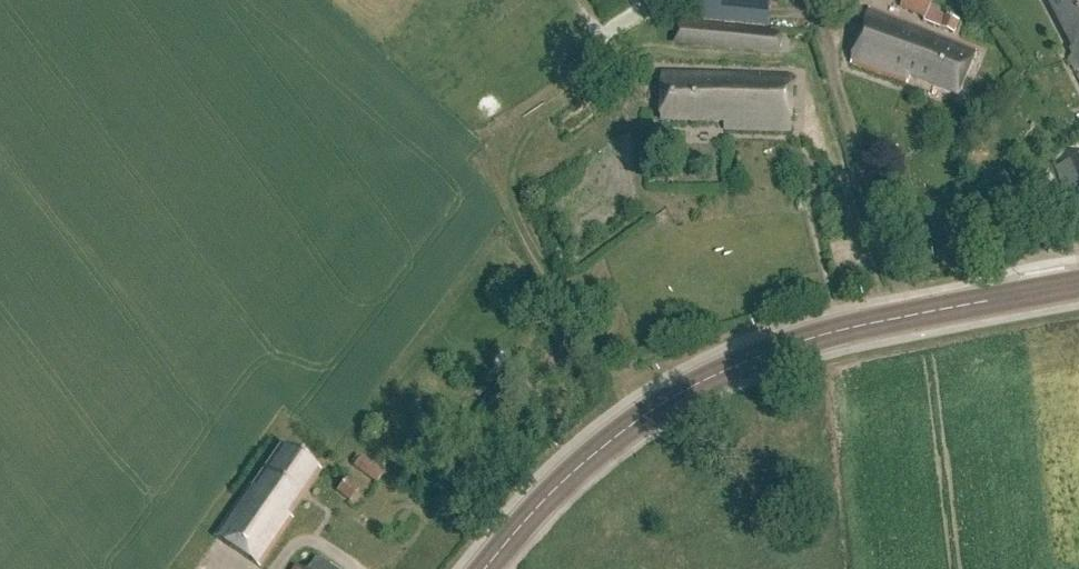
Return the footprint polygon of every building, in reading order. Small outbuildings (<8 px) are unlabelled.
[(703,22),(770,29),(773,0),(705,0),(703,22)] [(959,22),(929,9),(932,4),(923,0),(904,0),(901,7),(925,18),(923,22),(953,35),(959,22)] [(1074,50),(1071,52),(1074,57),(1069,60),(1078,80),(1078,0),(1048,0),(1074,50)] [(960,96),(976,53),(870,12),(850,64),(907,85),(910,77),(960,96)] [(694,45),(731,48),(733,30),(696,27),(694,45)] [(790,132),(791,76),(726,75),(726,77),(663,75),(662,122),(725,123),(725,130),(790,132)] [(253,488),(249,486),(214,537),(259,568),(292,520),(289,518),(320,472),(282,446),(253,488)] [(354,467),(376,484),(383,474),(358,455),(353,461),(357,464),(354,467)] [(337,492),(350,502),(359,490),(346,480),(337,492)] [(340,530),(364,533),(366,522),(341,519),(340,530)] [(327,549),(331,537),(314,531),(310,543),(327,549)] [(316,557),(308,568),(334,568),(316,557)]
